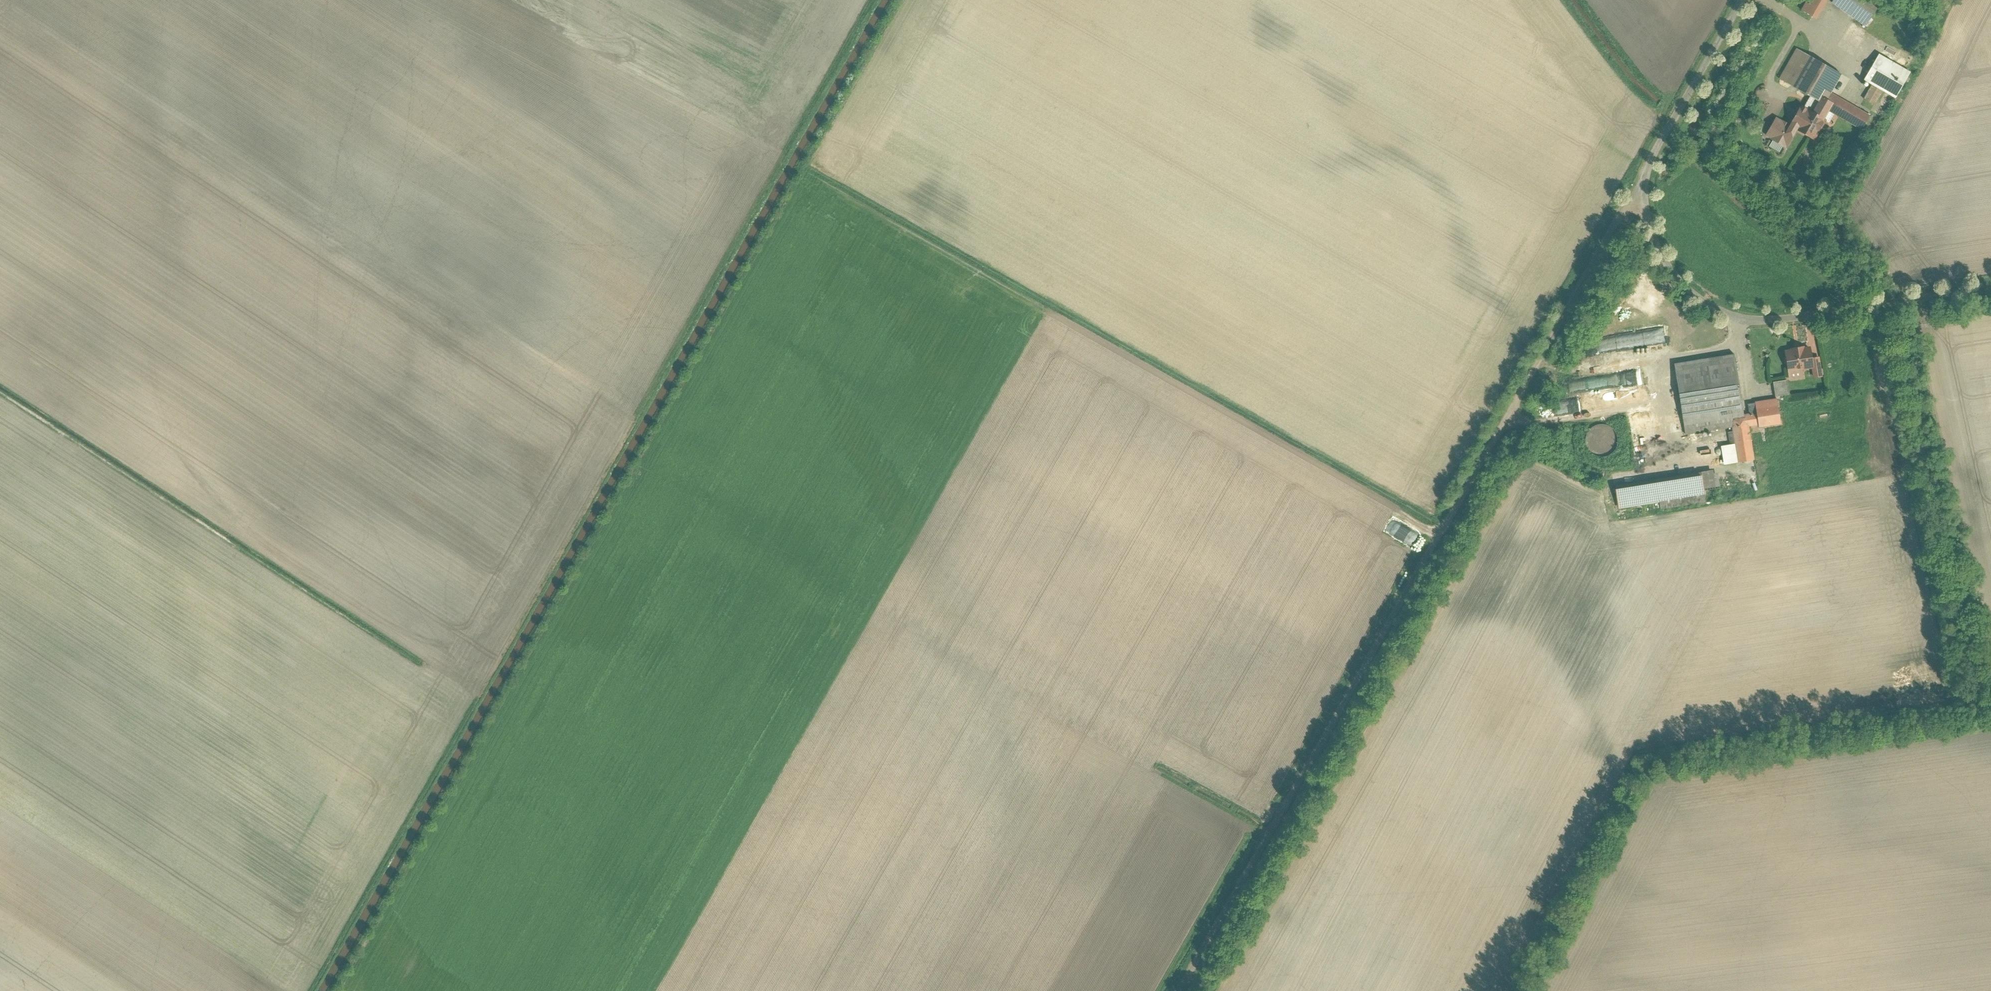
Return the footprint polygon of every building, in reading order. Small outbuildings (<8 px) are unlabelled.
[(1799,5),(1815,15),(1825,0),(1802,0),(1799,5)] [(1872,0),(1832,0),(1859,20),(1873,1),(1872,0)] [(1829,92),(1840,74),(1796,49),(1777,81),(1818,104),(1813,114),(1802,108),(1792,126),(1815,139),(1829,116),(1859,134),(1870,116),(1829,92)] [(1909,73),(1876,54),(1862,80),(1871,86),(1862,102),(1876,109),(1884,95),(1894,101),(1909,73)] [(1669,329),(1598,338),(1600,351),(1637,347),(1636,344),(1671,339),(1669,329)] [(1738,354),(1678,363),(1688,434),(1732,428),(1737,460),(1753,457),(1749,427),(1781,423),(1778,400),(1790,399),(1787,383),(1802,381),(1800,369),(1820,366),(1817,349),(1795,352),(1797,369),(1788,370),(1789,376),(1776,378),(1778,395),(1762,398),(1764,411),(1746,414),(1738,354)] [(1615,355),(1581,359),(1582,374),(1616,371),(1615,355)] [(1611,375),(1571,381),(1572,393),(1612,387),(1611,375)] [(1592,397),(1577,398),(1577,410),(1593,409),(1592,397)] [(1614,443),(1615,439),(1614,434),(1613,431),(1610,427),(1607,425),(1603,423),(1599,423),(1595,423),(1591,425),(1588,427),(1585,431),(1584,434),(1583,438),(1584,443),(1585,446),(1588,450),(1591,452),(1595,454),(1599,454),(1603,454),(1607,452),(1610,450),(1613,446),(1614,443)] [(1702,475),(1649,482),(1650,497),(1661,495),(1663,509),(1705,503),(1702,475)]
